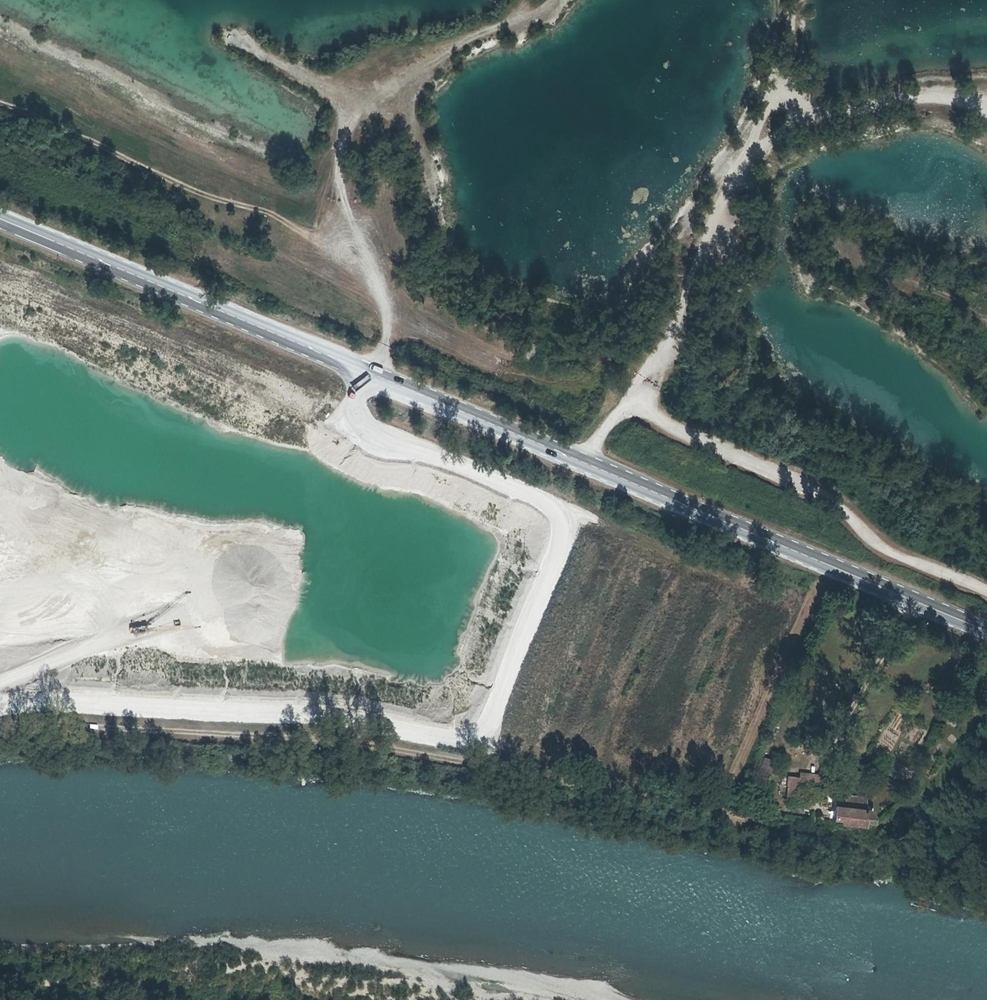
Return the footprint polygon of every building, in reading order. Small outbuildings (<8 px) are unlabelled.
[(770,773),(774,760),(763,757),(759,769),(770,773)] [(782,784),(821,789),(822,785),(782,779),(782,784)] [(781,795),(782,784),(773,783),(771,795),(781,795)] [(819,801),(821,789),(782,784),(781,795),(819,801)] [(868,814),(869,810),(863,809),(864,798),(846,796),(845,802),(838,801),(836,802),(834,822),(862,825),(863,817),(864,814),(868,814)] [(862,825),(865,825),(867,825),(871,822),(871,820),(871,818),(872,814),(869,810),(868,814),(864,814),(863,817),(862,825)]
